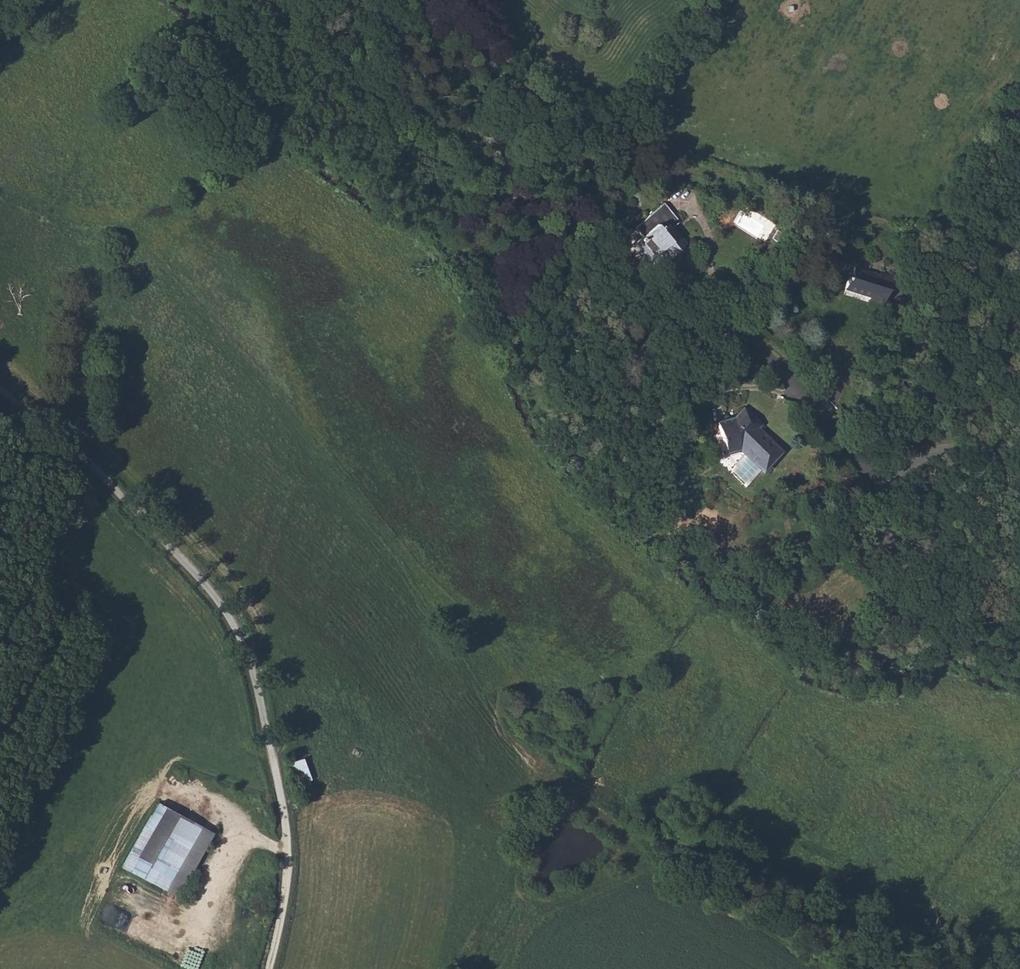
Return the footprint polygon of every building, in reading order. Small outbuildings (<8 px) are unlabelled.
[(663,201),(633,226),(641,235),(630,243),(647,264),(658,255),(665,264),(686,246),(672,228),(680,222),(663,201)] [(771,236),(776,239),(781,230),(776,227),(771,236)] [(862,303),(878,309),(883,296),(885,297),(891,281),(876,276),(875,279),(850,270),(846,280),(844,280),(840,292),(863,299),(862,303)] [(760,473),(778,453),(754,430),(756,427),(739,411),(730,422),(715,429),(725,456),(738,452),(760,473)] [(302,759),(287,764),(294,785),(310,780),(302,759)] [(213,838),(161,803),(120,865),(172,899),(213,838)]
